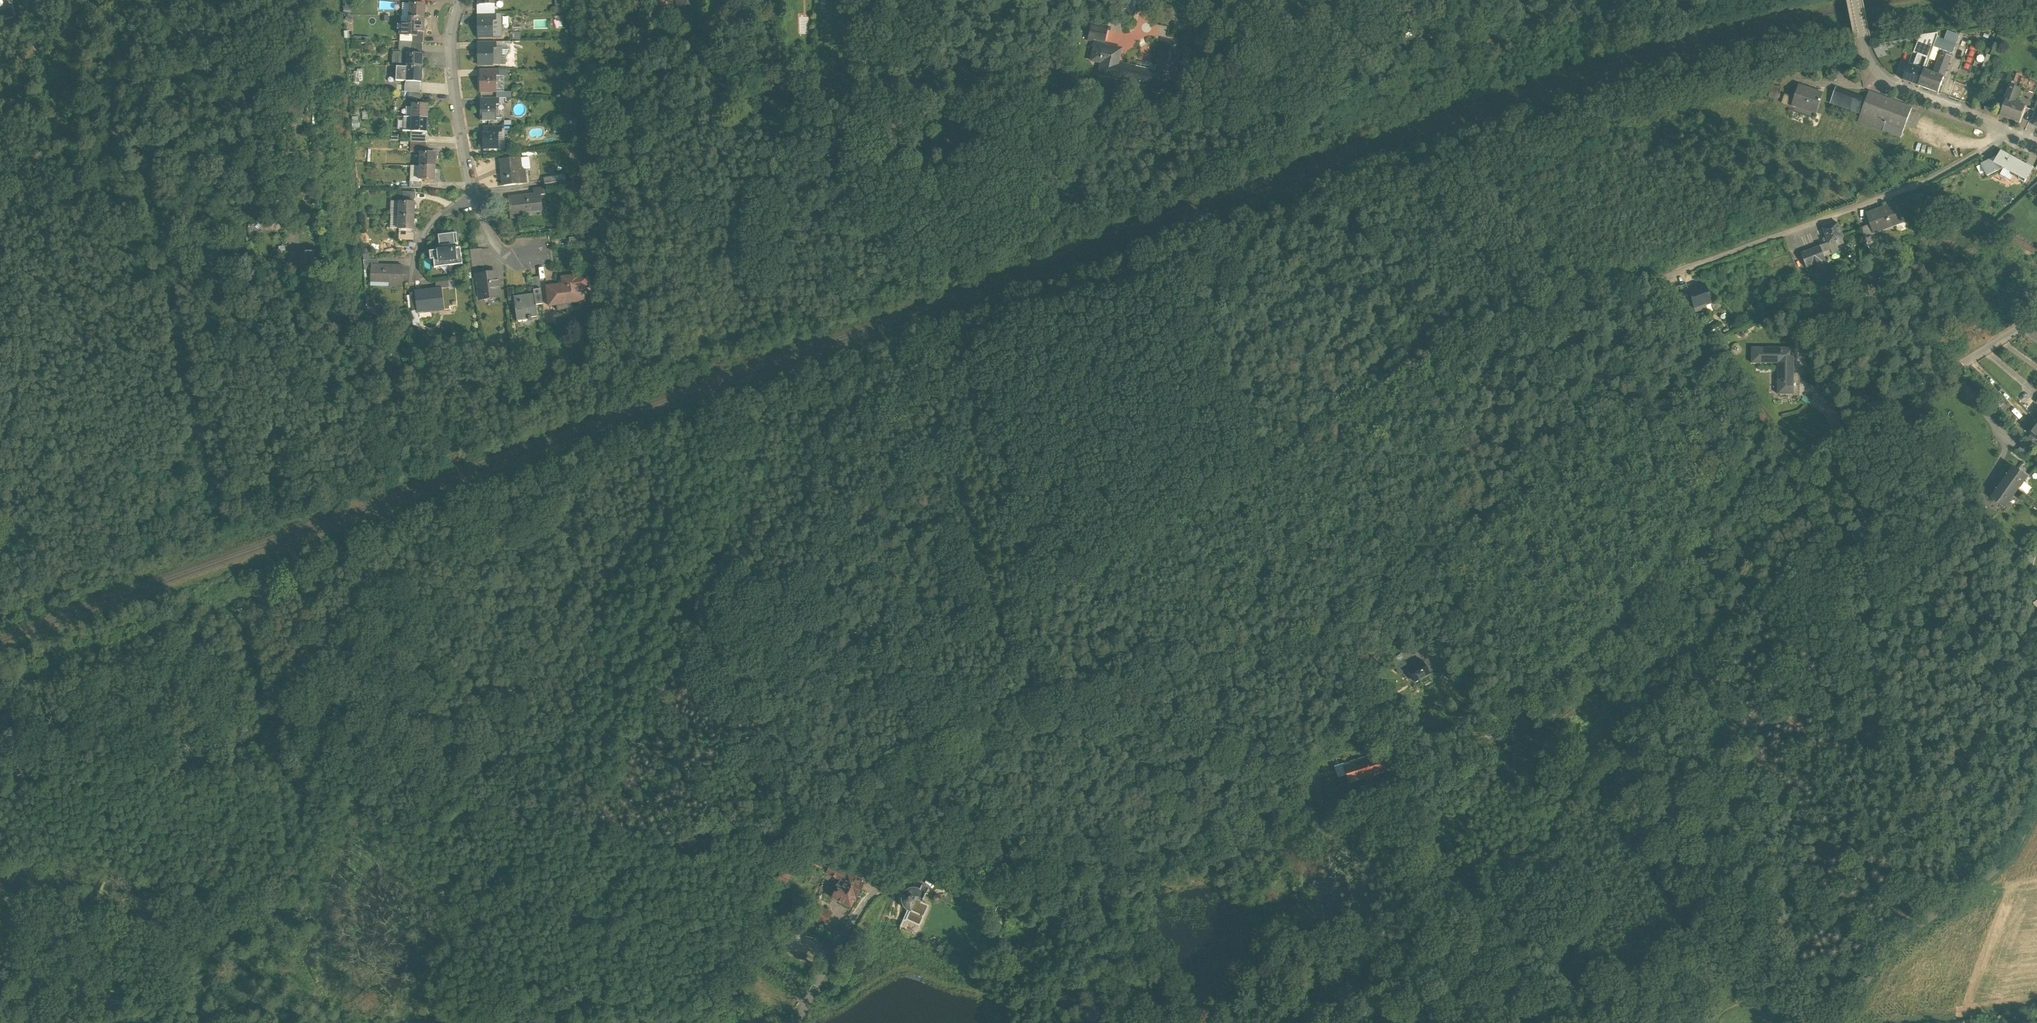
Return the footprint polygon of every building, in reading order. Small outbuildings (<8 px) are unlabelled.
[(678,9),(677,9),(678,13),(677,13),(677,14),(678,14),(679,27),(693,25),(691,13),(699,12),(698,4),(696,4),(695,0),(677,0),(678,9)] [(424,4),(410,3),(410,17),(424,18),(424,4)] [(556,26),(564,26),(564,16),(556,16),(556,26)] [(424,18),(410,17),(409,23),(409,31),(417,31),(423,32),(424,18)] [(485,20),(477,20),(478,37),(493,37),(493,36),(492,21),(492,20),(485,20)] [(500,36),(500,20),(496,20),(496,21),(492,21),(493,36),(500,36)] [(409,23),(401,23),(400,36),(412,36),(417,37),(417,31),(409,31),(409,23)] [(1108,28),(1091,24),(1088,40),(1105,43),(1108,28)] [(423,32),(417,31),(417,37),(412,36),(411,42),(422,43),(423,32)] [(1951,35),(1947,34),(1944,40),(1937,38),(1934,47),(1953,54),(1960,36),(1951,33),(1951,35)] [(1933,36),(1927,37),(1925,44),(1925,45),(1933,47),(1937,37),(1933,36)] [(411,42),(410,53),(421,54),(422,43),(411,42)] [(1933,47),(1925,45),(1925,44),(1918,42),(1914,53),(1921,56),(1929,59),(1933,47)] [(1121,49),(1095,44),(1092,58),(1100,60),(1099,63),(1102,64),(1099,76),(1115,79),(1150,86),(1153,72),(1142,69),(1141,75),(1136,74),(1136,71),(1135,71),(1117,67),(1121,49)] [(510,47),(500,48),(500,60),(506,60),(506,57),(510,52),(510,47)] [(493,48),(486,48),(478,48),(478,65),(493,65),(493,48)] [(410,53),(408,53),(407,67),(421,68),(422,54),(421,54),(410,53)] [(1921,56),(1914,53),(1909,65),(1917,67),(1921,56)] [(1941,53),(1933,74),(1944,77),(1951,57),(1941,53)] [(1909,65),(1907,69),(1904,68),(1903,72),(1906,73),(1903,80),(1919,86),(1925,70),(1917,67),(1909,65)] [(421,68),(407,67),(406,81),(420,82),(421,68)] [(1933,74),(1925,70),(1919,86),(1938,93),(1939,91),(1942,93),(1944,88),(1940,87),(1944,77),(1933,74)] [(362,72),(354,72),(354,82),(362,82),(362,72)] [(495,76),(488,76),(480,76),(480,92),(495,92),(495,76)] [(2023,77),(2020,85),(2019,88),(2036,95),(2036,82),(2023,77)] [(2020,85),(2012,82),(2006,100),(2014,102),(2019,88),(2020,85)] [(420,85),(397,84),(396,92),(409,92),(420,93),(420,85)] [(1780,96),(1781,86),(1771,85),(1770,95),(1780,96)] [(1822,95),(1800,87),(1797,96),(1793,106),(1795,106),(1815,113),(1822,95)] [(1859,114),(1865,99),(1836,88),(1830,104),(1859,114)] [(1912,108),(1869,92),(1861,115),(1858,122),(1901,138),(1912,108)] [(1791,94),(1787,105),(1794,108),(1795,106),(1793,106),(1797,96),(1791,94)] [(2014,102),(2006,100),(2000,116),(2020,123),(2025,107),(2014,102)] [(427,104),(413,103),(412,117),(426,118),(427,104)] [(496,105),(496,104),(488,104),(480,104),(481,121),(496,121),(496,105)] [(412,117),(404,117),(403,130),(426,132),(426,118),(412,117)] [(491,133),(483,133),(483,149),(498,149),(498,133),(491,133)] [(435,152),(420,152),(420,166),(434,166),(435,152)] [(2026,166),(2001,152),(1999,156),(1982,165),(1988,176),(2004,168),(2020,177),(2019,179),(2025,182),(2033,167),(2027,164),(2026,166)] [(521,157),(499,159),(500,168),(501,168),(503,186),(516,184),(527,183),(525,169),(522,170),(521,157)] [(434,166),(420,166),(419,179),(434,180),(434,166)] [(534,195),(517,197),(517,196),(508,197),(510,218),(524,216),(523,211),(542,209),(540,195),(540,194),(534,195)] [(414,202),(399,201),(399,215),(413,216),(414,202)] [(1895,204),(1867,214),(1874,233),(1897,224),(1894,215),(1898,214),(1895,204)] [(413,216),(399,215),(398,229),(412,230),(413,216)] [(1838,223),(1823,229),(1826,238),(1823,239),(1826,244),(1828,243),(1829,244),(1841,239),(1844,238),(1838,223)] [(1868,225),(1861,228),(1866,243),(1874,240),(1868,225)] [(454,233),(438,235),(439,242),(441,242),(441,246),(455,244),(454,233)] [(1841,239),(1829,244),(1828,243),(1826,244),(1820,246),(1823,252),(1831,249),(1833,254),(1841,251),(1839,246),(1843,244),(1841,239)] [(1820,246),(1801,254),(1807,268),(1811,266),(1824,261),(1826,260),(1823,252),(1820,246)] [(450,249),(450,250),(432,252),(434,268),(462,264),(460,248),(450,249)] [(481,248),(467,250),(470,267),(483,265),(481,248)] [(314,253),(299,254),(300,269),(312,268),(312,262),(314,262),(314,253)] [(1824,261),(1811,266),(1815,276),(1816,276),(1827,271),(1824,261)] [(377,266),(371,266),(370,280),(389,281),(389,287),(402,287),(403,266),(395,266),(395,267),(377,266)] [(1827,271),(1816,276),(1818,281),(1829,276),(1827,271)] [(497,273),(477,275),(480,300),(500,297),(497,273)] [(567,280),(562,281),(562,284),(554,285),(554,287),(556,305),(557,310),(572,308),(571,303),(585,301),(583,288),(589,287),(588,277),(578,279),(577,275),(571,276),(572,282),(568,282),(567,280)] [(539,276),(531,277),(533,290),(541,289),(539,276)] [(1685,285),(1678,287),(1683,300),(1689,298),(1686,291),(1687,291),(1685,285)] [(1687,291),(1686,291),(1689,298),(1694,311),(1701,308),(1701,306),(1710,303),(1704,285),(1687,291)] [(554,287),(547,288),(549,306),(556,305),(554,287)] [(432,291),(415,293),(417,308),(430,306),(430,312),(444,310),(441,289),(432,290),(432,291)] [(534,295),(514,297),(516,319),(528,318),(529,321),(532,320),(531,317),(537,316),(536,305),(543,304),(541,289),(533,290),(534,295)] [(1794,348),(1752,348),(1752,363),(1779,364),(1778,394),(1800,394),(1800,373),(1794,373),(1794,357),(1794,348)] [(2031,434),(2025,441),(2032,447),(2036,441),(2036,438),(2031,434)] [(2030,452),(2021,445),(2017,450),(2026,457),(2030,452)] [(2027,476),(2014,466),(2009,474),(2003,482),(2016,492),(2027,476)] [(2016,492),(2003,482),(1997,491),(1996,491),(1991,498),(2004,507),(2016,492)] [(2024,482),(2021,487),(2027,491),(2030,486),(2024,482)] [(1403,660),(1394,665),(1397,671),(1407,666),(1403,660)] [(1421,661),(1407,669),(1414,682),(1428,674),(1421,661)] [(1395,750),(1389,751),(1393,763),(1398,761),(1395,750)] [(1387,754),(1366,760),(1370,776),(1392,769),(1387,754)] [(1366,760),(1344,767),(1349,782),(1370,776),(1366,760)] [(1321,786),(1309,787),(1309,798),(1322,797),(1321,786)] [(830,866),(808,855),(805,860),(823,869),(822,871),(827,873),(830,866)] [(844,873),(830,866),(827,873),(840,880),(844,873)] [(791,872),(783,868),(777,878),(786,883),(791,872)] [(864,884),(848,875),(840,889),(837,888),(832,898),(851,907),(855,899),(864,884)] [(908,910),(904,919),(910,922),(920,926),(928,906),(921,903),(928,889),(921,886),(920,890),(915,888),(910,889),(905,891),(903,895),(902,900),(903,905),(906,909),(908,910)] [(940,900),(940,898),(940,896),(939,895),(938,894),(936,894),(934,894),(933,895),(932,897),(932,898),(932,900),(933,901),(935,902),(936,902),(938,902),(939,901),(940,900)] [(821,908),(815,918),(825,924),(831,914),(821,908)] [(825,924),(815,918),(811,924),(822,929),(825,924)] [(816,936),(807,933),(805,938),(813,942),(816,936)] [(793,943),(784,939),(781,945),(790,950),(793,943)] [(751,1014),(748,1022),(762,1022),(763,1018),(751,1014)]
